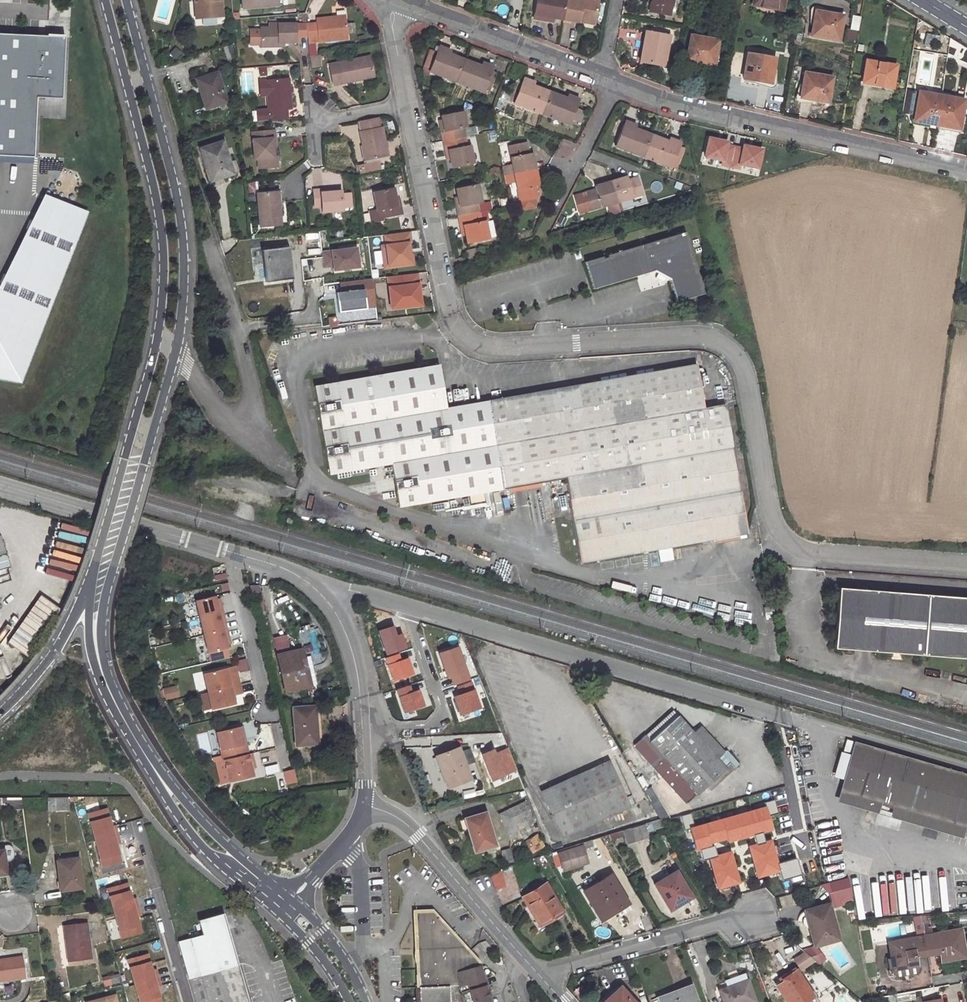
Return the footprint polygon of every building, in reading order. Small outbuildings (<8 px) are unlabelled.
[(217,0),(197,0),(194,0),(195,17),(222,14),(221,6),(218,6),(217,0)] [(240,9),(275,6),(275,0),(239,0),(240,9)] [(534,19),(544,20),(545,16),(553,18),(563,20),(567,0),(538,0),(534,19)] [(572,0),(567,0),(563,20),(579,23),(579,22),(580,18),(595,20),(599,0),(583,0),(582,2),(572,0)] [(670,14),(672,0),(652,0),(650,11),(670,14)] [(755,5),(784,10),(786,0),(755,0),(755,5)] [(844,17),(816,12),(811,37),(839,42),(844,17)] [(345,17),(315,20),(316,26),(306,27),(308,43),(347,39),(345,17)] [(295,43),(294,24),(277,25),(277,28),(259,28),(260,47),(278,47),(277,43),(283,43),(295,43)] [(845,39),(855,41),(857,29),(847,28),(845,39)] [(662,68),(668,36),(645,31),(642,47),(646,48),(643,64),(662,68)] [(0,33),(0,156),(33,157),(36,97),(61,98),(64,37),(0,33)] [(718,42),(690,37),(685,61),(713,66),(718,42)] [(448,53),(436,49),(434,53),(429,66),(428,70),(455,82),(464,59),(448,53)] [(428,51),(424,64),(429,66),(434,53),(428,51)] [(775,59),(747,54),(742,79),(770,84),(775,59)] [(310,56),(312,69),(321,67),(320,55),(310,56)] [(370,57),(330,65),(333,81),(341,79),(341,82),(359,78),(359,75),(373,72),(370,57)] [(484,92),(492,70),(480,66),(464,59),(455,82),(484,92)] [(896,66),(867,60),(863,81),(873,82),(873,84),(892,87),(896,66)] [(492,70),(484,92),(487,93),(495,71),(492,70)] [(225,102),(216,73),(196,79),(204,108),(225,102)] [(833,77),(805,73),(801,98),(829,103),(833,77)] [(290,109),(287,79),(265,81),(268,120),(286,119),(285,109),(290,109)] [(514,103),(522,81),(519,80),(510,101),(514,103)] [(533,86),(522,81),(514,103),(541,113),(550,92),(533,86)] [(941,95),(918,91),(913,120),(936,124),(941,95)] [(575,108),(577,103),(566,99),(550,92),(541,113),(569,124),(572,118),(575,108)] [(958,128),(963,99),(941,95),(936,124),(958,128)] [(572,118),(579,121),(582,110),(575,108),(572,118)] [(464,111),(442,115),(442,120),(445,130),(442,131),(444,141),(466,137),(464,128),(467,127),(464,111)] [(356,132),(362,161),(383,157),(377,127),(375,127),(373,118),(356,122),(357,132),(356,132)] [(635,129),(623,124),(615,146),(643,157),(651,135),(635,129)] [(273,131),(250,132),(252,159),(256,159),(257,169),(276,168),(275,158),(272,158),(272,148),(271,140),(273,139),(273,131)] [(671,167),(679,145),(667,141),(651,135),(643,157),(671,167)] [(451,159),(452,167),(474,163),(470,145),(467,146),(466,137),(444,141),(446,150),(449,149),(451,159)] [(704,158),(722,162),(726,145),(726,142),(708,139),(704,158)] [(232,174),(222,142),(200,149),(207,170),(209,169),(213,180),(232,174)] [(514,173),(535,169),(531,153),(528,153),(526,142),(509,145),(513,164),(502,166),(504,175),(514,173)] [(679,145),(671,167),(677,169),(684,147),(679,145)] [(730,168),(734,147),(726,145),(722,162),(721,166),(730,168)] [(743,149),(739,166),(758,170),(762,150),(743,146),(743,149)] [(743,149),(734,147),(730,168),(738,169),(739,166),(743,149)] [(516,181),(520,201),(536,197),(534,186),(538,185),(535,169),(514,173),(516,181)] [(505,183),(516,181),(514,173),(504,175),(505,183)] [(642,195),(638,178),(628,181),(627,178),(611,183),(617,203),(642,195)] [(597,191),(575,197),(580,214),(606,206),(617,203),(611,183),(596,188),(597,191)] [(481,202),(478,184),(456,188),(458,197),(460,206),(457,206),(459,216),(480,212),(478,203),(481,202)] [(394,201),(391,189),(371,193),(375,211),(378,211),(380,219),(400,216),(398,207),(395,208),(394,201)] [(341,211),(340,192),(328,193),(321,193),(320,190),(313,191),(314,207),(320,207),(321,212),(341,211)] [(366,210),(374,209),(371,190),(363,191),(366,210)] [(258,229),(278,227),(276,209),(274,209),(273,194),(255,196),(258,229)] [(23,383),(89,215),(48,197),(0,291),(0,379),(23,383)] [(538,202),(536,197),(520,201),(521,206),(526,210),(533,208),(538,202)] [(480,212),(492,210),(490,201),(481,202),(478,203),(480,212)] [(619,212),(617,203),(606,206),(608,215),(619,212)] [(466,234),(468,243),(489,239),(497,237),(493,219),(482,222),(480,212),(459,216),(461,226),(464,226),(466,234)] [(409,232),(384,235),(386,246),(388,265),(410,262),(408,244),(410,243),(409,232)] [(683,233),(605,256),(606,257),(601,258),(601,257),(583,262),(591,290),(656,272),(666,277),(673,303),(701,295),(683,233)] [(388,265),(386,246),(383,246),(386,268),(413,265),(410,243),(408,244),(410,262),(388,265)] [(288,248),(262,251),(265,283),(292,280),(288,248)] [(355,249),(320,253),(322,268),(332,266),(332,271),(357,268),(355,249)] [(418,285),(417,278),(418,278),(417,273),(385,278),(386,287),(389,287),(392,309),(418,306),(416,285),(418,285)] [(373,292),(371,279),(337,283),(338,292),(336,293),(338,302),(336,302),(337,313),(374,308),(373,292)] [(327,474),(390,464),(397,507),(564,479),(579,564),(747,535),(725,406),(704,410),(696,366),(445,409),(437,364),(311,386),(327,474)] [(258,583),(249,585),(253,602),(262,600),(258,583)] [(838,588),(833,649),(966,659),(966,598),(838,588)] [(35,621),(37,617),(46,623),(56,607),(40,596),(27,617),(35,621)] [(214,596),(195,600),(208,652),(227,648),(225,639),(228,638),(226,629),(223,630),(220,621),(224,620),(220,604),(216,605),(215,599),(214,596)] [(771,606),(762,607),(764,618),(773,617),(771,606)] [(44,636),(27,623),(8,648),(26,661),(44,636)] [(302,649),(276,655),(285,692),(306,687),(301,668),(306,667),(302,649)] [(246,660),(237,662),(239,672),(248,670),(246,660)] [(301,668),(306,687),(310,686),(306,667),(301,668)] [(239,684),(236,672),(227,674),(226,669),(203,674),(208,692),(239,684)] [(409,683),(416,716),(430,713),(423,679),(409,683)] [(234,704),(232,695),(241,693),(239,684),(208,692),(212,709),(234,704)] [(176,687),(164,690),(166,700),(178,697),(176,687)] [(212,709),(208,692),(198,694),(202,711),(212,709)] [(314,706),(292,708),(295,746),(317,744),(314,706)] [(672,710),(645,735),(650,741),(677,716),(672,710)] [(633,745),(686,804),(705,786),(709,790),(734,768),(729,762),(724,767),(717,759),(723,753),(699,727),(693,732),(677,716),(650,741),(645,735),(633,745)] [(245,743),(241,727),(215,733),(222,760),(223,760),(250,753),(247,743),(245,743)] [(859,742),(844,791),(952,823),(950,828),(964,832),(966,823),(966,774),(859,742)] [(458,748),(438,755),(443,766),(439,768),(446,787),(469,778),(458,748)] [(251,769),(249,763),(253,762),(251,753),(250,753),(223,760),(228,782),(253,776),(251,769)] [(443,766),(438,755),(434,757),(439,768),(443,766)] [(219,784),(228,782),(223,760),(222,760),(214,762),(219,784)] [(608,761),(540,791),(561,837),(629,806),(608,761)] [(294,771),(284,773),(287,784),(296,782),(294,771)] [(48,810),(68,811),(68,797),(48,797),(48,810)] [(22,809),(20,798),(0,798),(0,809),(22,809)] [(524,802),(498,814),(508,834),(517,829),(515,824),(522,821),(524,826),(533,822),(532,817),(524,802)] [(733,803),(721,807),(723,815),(735,811),(733,803)] [(485,812),(465,818),(468,829),(467,829),(474,852),(495,846),(485,812)] [(651,821),(644,824),(647,831),(653,829),(651,821)] [(623,830),(628,843),(648,836),(647,831),(644,824),(623,830)] [(536,833),(528,839),(530,841),(525,844),(528,848),(532,846),(536,851),(545,846),(536,833)] [(739,833),(712,839),(717,867),(729,865),(729,861),(744,858),(739,833)] [(10,861),(12,860),(13,858),(13,852),(12,850),(11,848),(9,847),(7,846),(5,846),(3,847),(4,851),(0,851),(0,873),(7,872),(5,861),(10,861)] [(583,848),(560,856),(565,869),(588,862),(583,848)] [(78,859),(56,862),(61,892),(82,889),(78,859)] [(495,888),(504,885),(499,871),(490,874),(495,888)] [(675,871),(654,885),(668,909),(690,895),(675,871)] [(610,875),(584,891),(600,919),(627,903),(610,875)] [(841,889),(832,892),(835,904),(851,899),(847,878),(838,881),(841,889)] [(545,883),(522,897),(528,907),(530,905),(542,924),(563,911),(545,883)] [(827,904),(806,910),(807,915),(805,917),(804,918),(804,921),(804,923),(805,925),(806,927),(809,928),(811,928),(816,946),(837,939),(827,904)] [(414,912),(416,946),(418,986),(448,985),(458,984),(439,919),(432,911),(414,912)] [(239,975),(236,966),(223,915),(198,922),(202,936),(178,943),(194,1001),(246,1001),(239,975)] [(478,961),(439,919),(458,984),(463,1001),(490,1001),(478,961)] [(86,924),(63,927),(68,962),(91,959),(86,924)] [(941,961),(965,956),(963,942),(958,943),(955,930),(931,934),(929,926),(922,927),(923,929),(926,950),(938,948),(941,961)] [(892,970),(917,965),(915,952),(926,950),(923,929),(915,931),(916,937),(893,941),(895,954),(890,955),(892,970)] [(958,943),(963,942),(961,929),(955,930),(958,943)] [(887,942),(890,955),(895,954),(893,941),(887,942)] [(0,958),(0,981),(26,977),(22,955),(0,958)] [(774,983),(786,1001),(802,1001),(812,995),(796,970),(774,983)] [(718,989),(723,1001),(753,1001),(754,1001),(747,980),(718,989)] [(657,997),(659,1001),(696,1001),(690,984),(657,997)] [(448,987),(448,985),(418,986),(419,1001),(449,1001),(448,987)] [(620,989),(606,1001),(631,1001),(620,989)]
